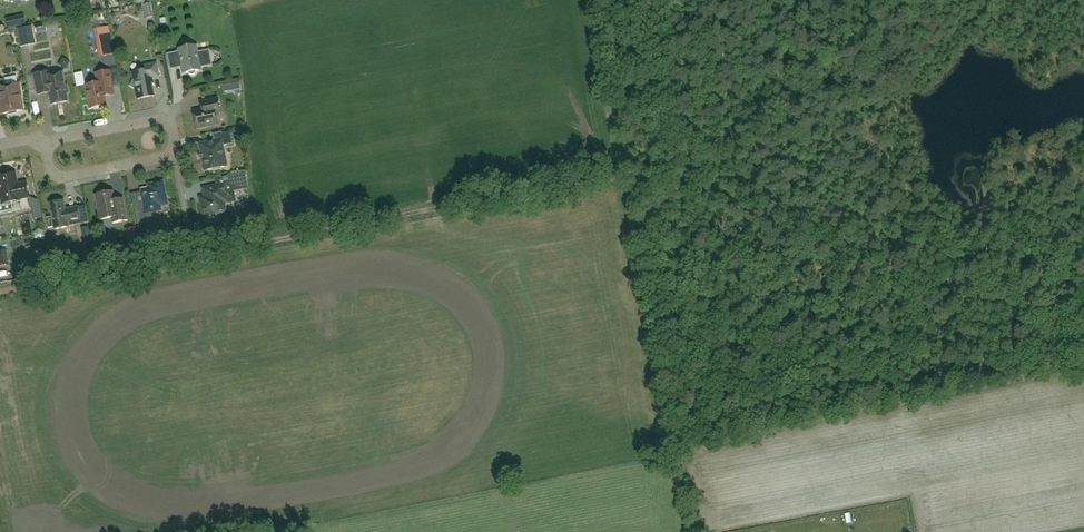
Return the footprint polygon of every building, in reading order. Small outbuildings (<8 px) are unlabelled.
[(151,3),(143,5),(146,19),(154,17),(151,3)] [(6,18),(8,29),(26,26),(24,15),(13,17),(6,18)] [(108,26),(96,28),(98,37),(110,34),(108,26)] [(32,27),(17,30),(21,48),(35,45),(32,27)] [(208,66),(210,63),(208,54),(206,52),(197,54),(196,49),(193,47),(180,50),(178,51),(179,53),(170,55),(168,58),(170,67),(173,69),(181,67),(182,72),(185,74),(188,73),(189,75),(190,76),(192,76),(194,75),(195,73),(195,72),(198,71),(200,68),(199,67),(208,66)] [(130,86),(135,89),(137,100),(154,96),(151,79),(159,77),(156,64),(148,66),(149,70),(132,74),(133,82),(130,86)] [(114,95),(109,71),(95,74),(97,84),(85,86),(89,109),(106,106),(104,97),(114,95)] [(33,75),(37,92),(37,96),(49,93),(51,105),(68,102),(66,94),(68,92),(67,87),(65,86),(62,74),(50,76),(49,72),(33,75)] [(76,88),(85,86),(82,73),(74,74),(76,88)] [(0,81),(0,109),(1,115),(23,111),(20,96),(21,96),(19,85),(4,87),(3,80),(0,81)] [(217,98),(203,101),(200,102),(201,110),(193,112),(196,129),(218,125),(216,114),(220,114),(217,98)] [(214,142),(199,144),(204,171),(226,166),(222,146),(232,144),(230,131),(212,134),(214,142)] [(12,211),(11,202),(20,200),(20,199),(28,197),(25,183),(17,185),(15,174),(9,175),(8,173),(3,174),(3,176),(0,176),(0,191),(1,194),(0,194),(0,214),(12,211)] [(241,174),(226,177),(228,185),(229,185),(231,191),(239,189),(239,187),(243,186),(241,174)] [(143,203),(133,205),(137,224),(152,221),(151,212),(160,210),(160,206),(167,205),(162,182),(152,184),(153,187),(140,190),(143,203)] [(225,212),(224,203),(231,202),(229,191),(226,192),(224,184),(202,188),(204,197),(199,198),(203,216),(207,215),(209,223),(219,221),(217,213),(225,212)] [(249,188),(237,191),(240,201),(251,198),(249,188)] [(113,191),(95,195),(100,220),(111,218),(112,223),(126,220),(122,199),(114,200),(113,191)] [(54,227),(54,229),(68,226),(68,223),(80,221),(77,207),(65,209),(63,201),(49,204),(52,217),(46,218),(48,228),(54,227)] [(135,228),(126,229),(128,243),(138,241),(135,228)] [(1058,398),(1057,389),(1050,390),(1050,399),(1058,398)] [(957,411),(959,419),(970,416),(969,408),(957,411)]
